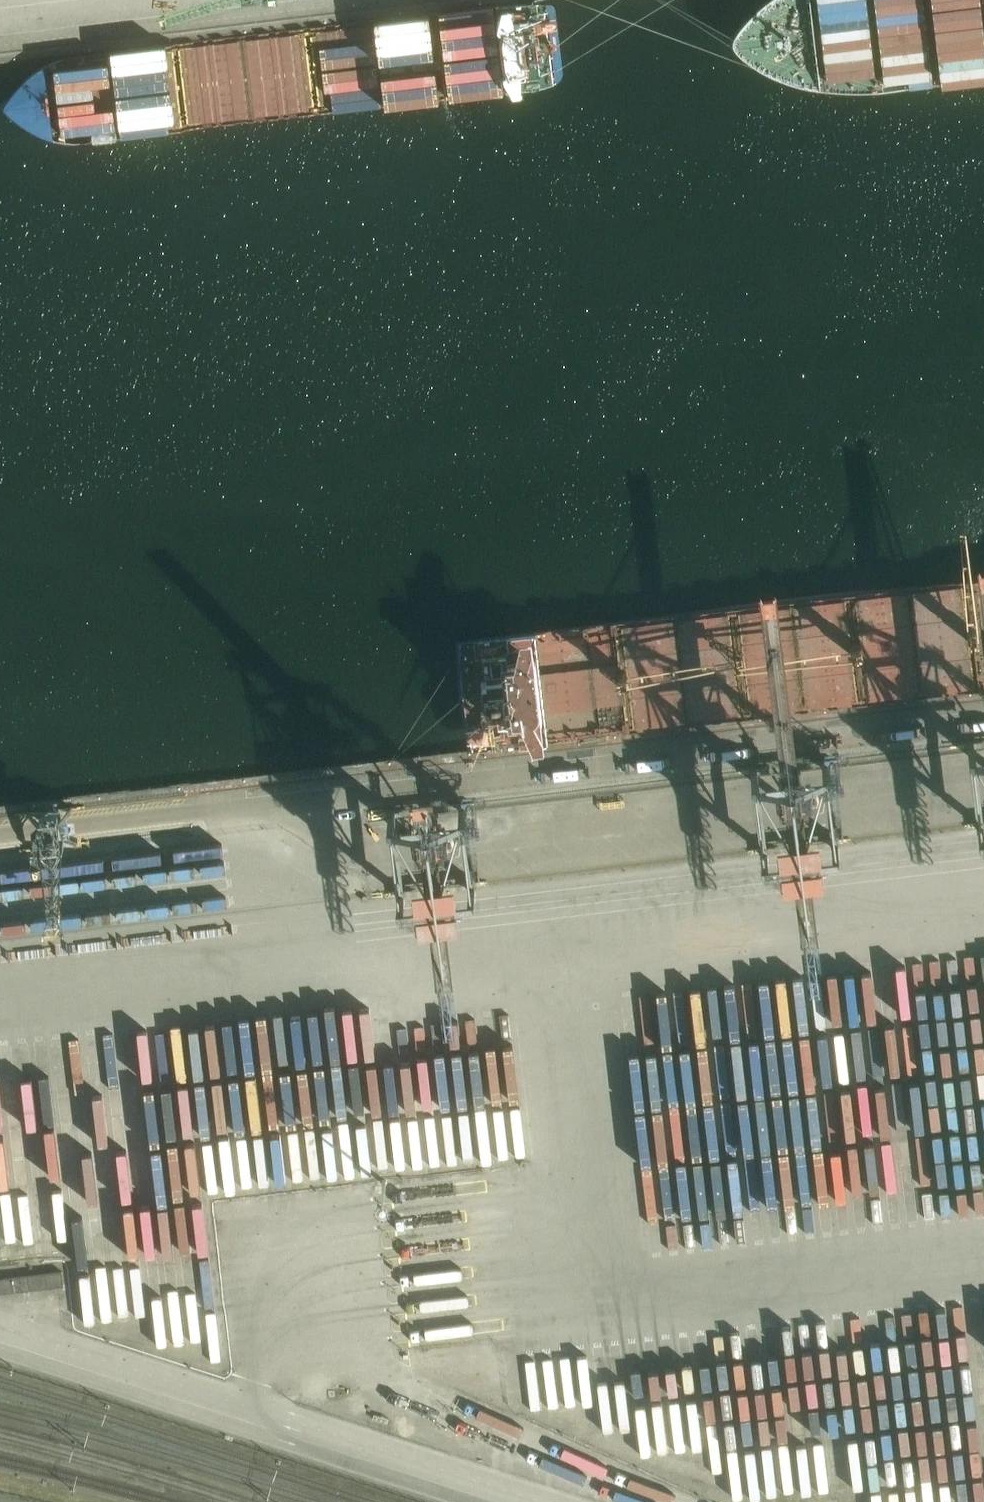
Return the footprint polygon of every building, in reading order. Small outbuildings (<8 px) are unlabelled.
[(162,1026),(47,1044),(50,1063),(53,1089),(118,1079),(123,1108),(164,1102),(161,1081),(228,1071),(223,1040),(187,1046),(186,1038),(164,1041),(162,1026)] [(871,1211),(810,1196),(799,1239),(861,1254),(871,1211)] [(61,1273),(0,1280),(0,1295),(62,1287),(61,1273)]
